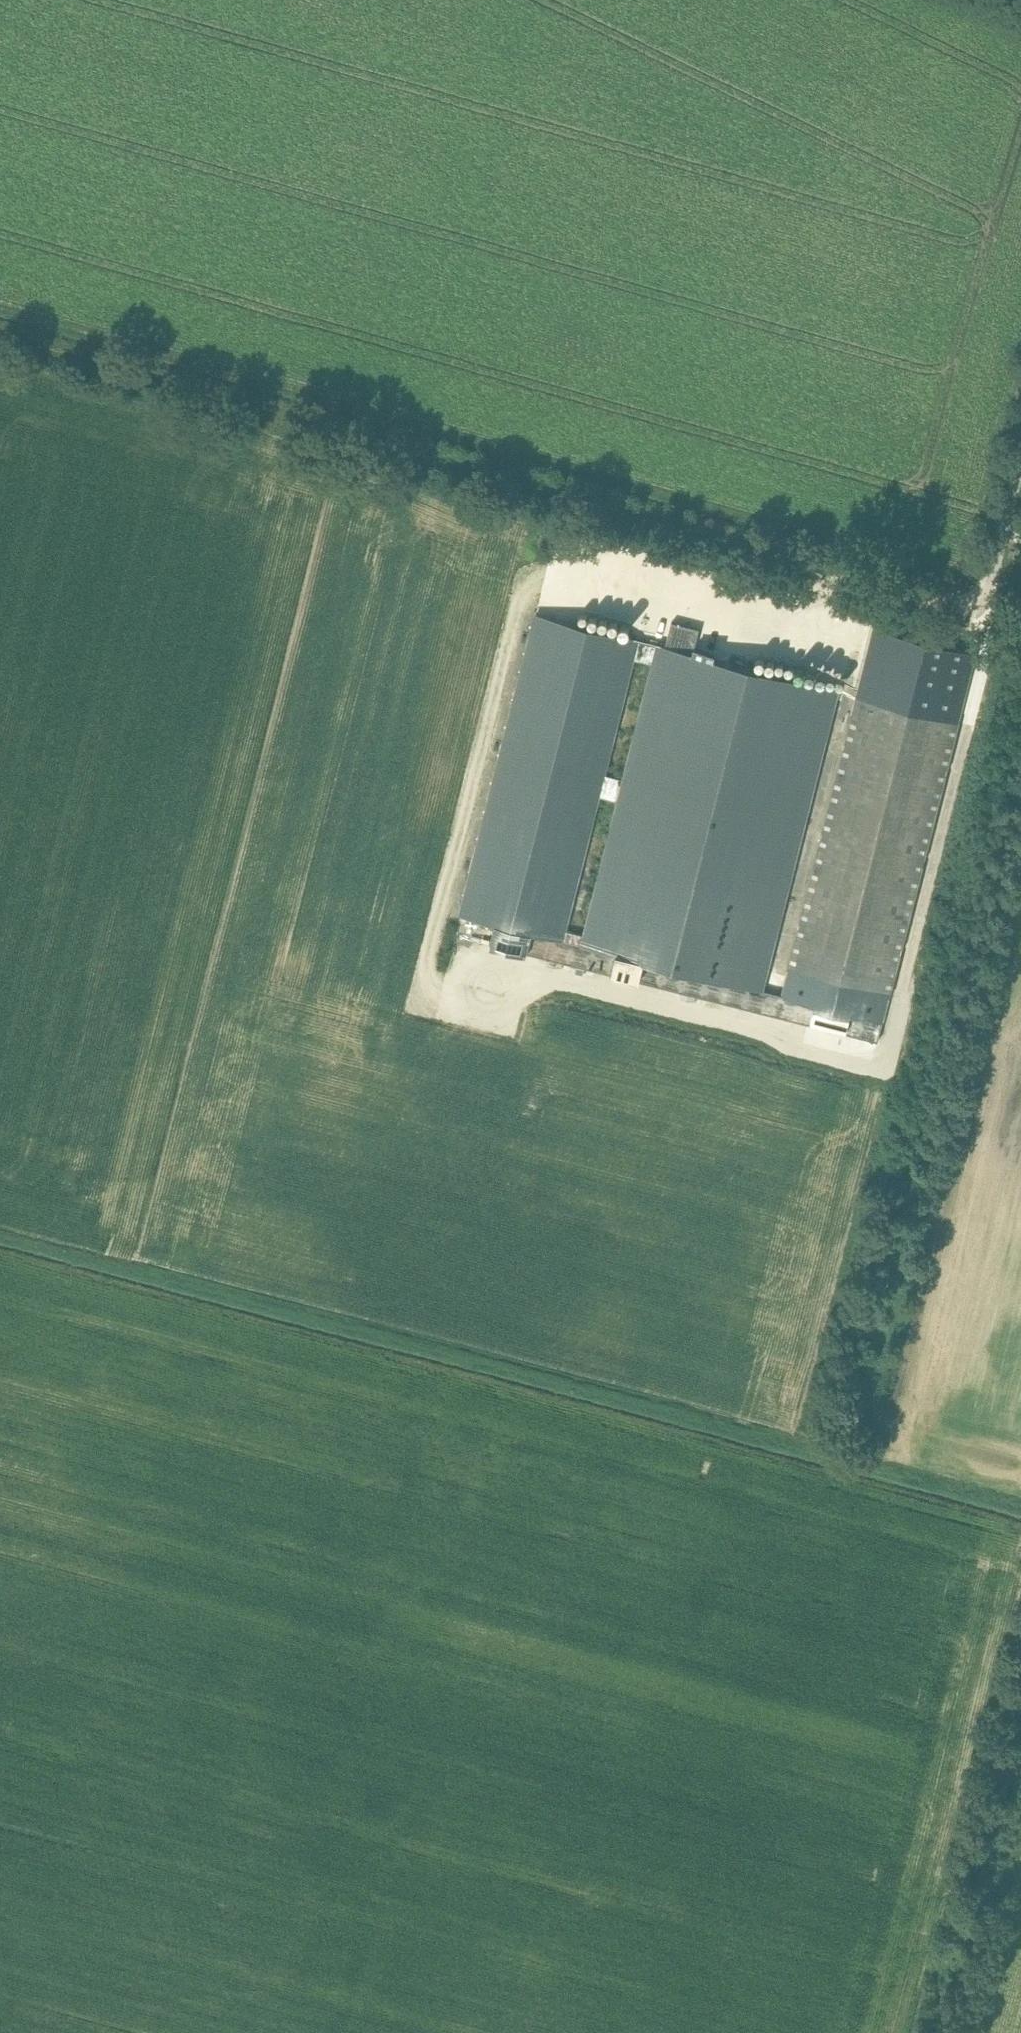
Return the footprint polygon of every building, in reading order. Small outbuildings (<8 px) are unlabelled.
[(657,644),(657,645),(638,640),(638,639),(537,614),(460,915),(495,924),(490,946),(525,955),(531,933),(562,941),(598,796),(618,801),(582,946),(643,961),(762,991),(839,689),(751,668),(748,667),(728,662),(693,653),(699,629),(671,622),(665,646),(657,644)] [(531,933),(525,955),(744,1009),(877,1042),(954,740),(959,720),(976,653),(874,628),(857,695),(853,714),(782,996),(762,991),(643,961),(582,946),(562,941),(531,933)]
